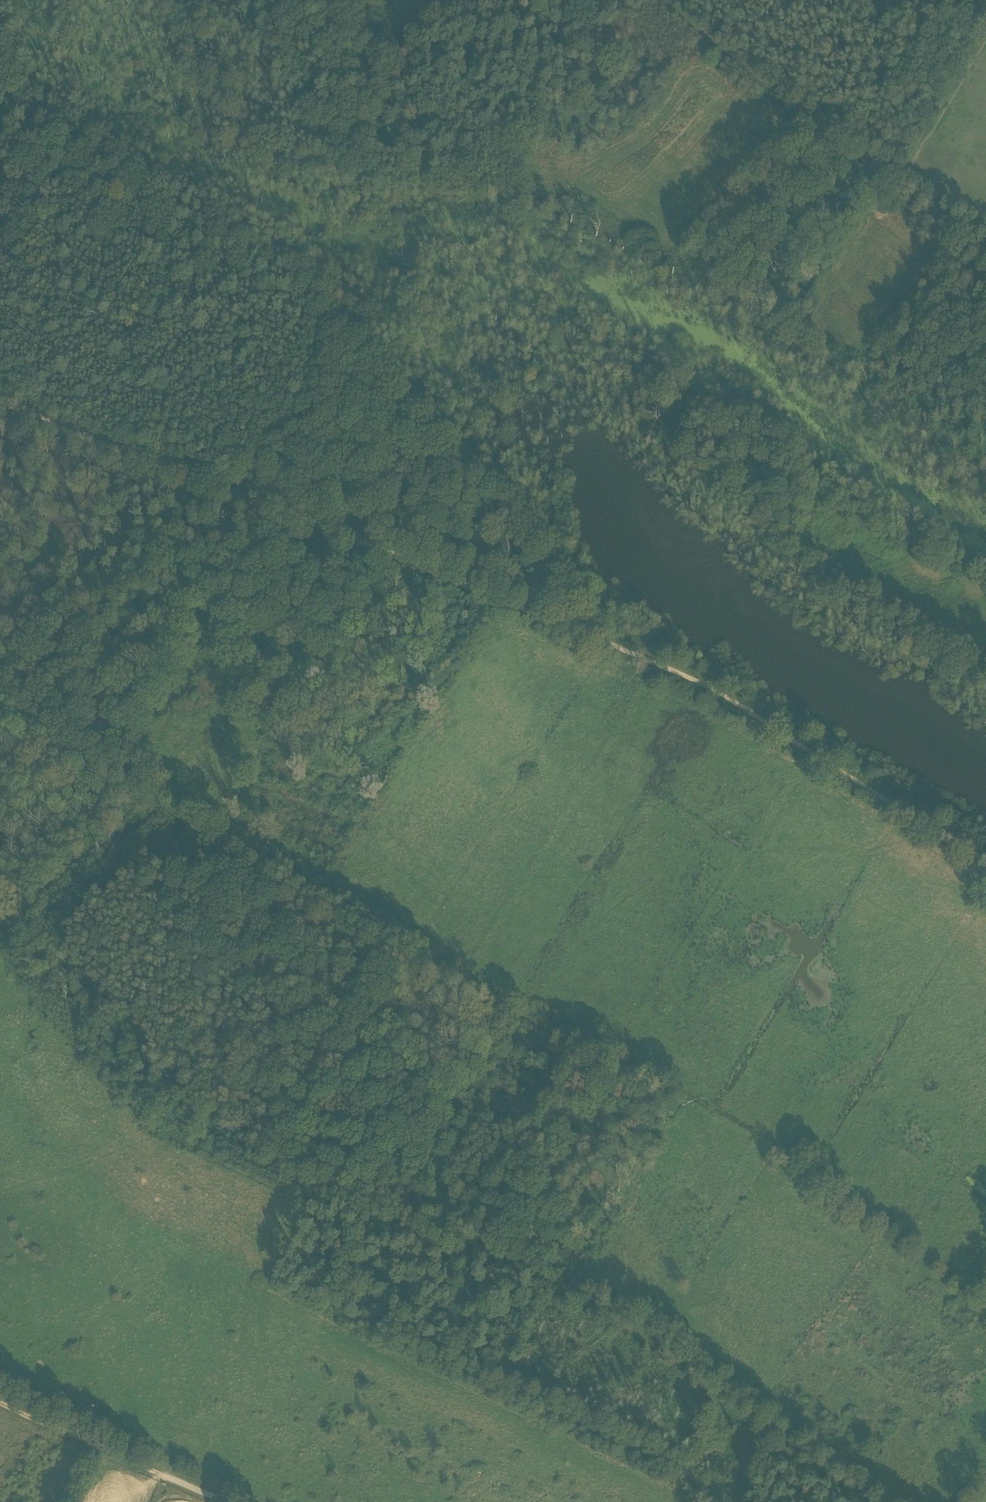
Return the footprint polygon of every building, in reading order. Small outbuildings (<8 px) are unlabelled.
[(597,611),(592,622),(600,626),(605,615),(597,611)]
